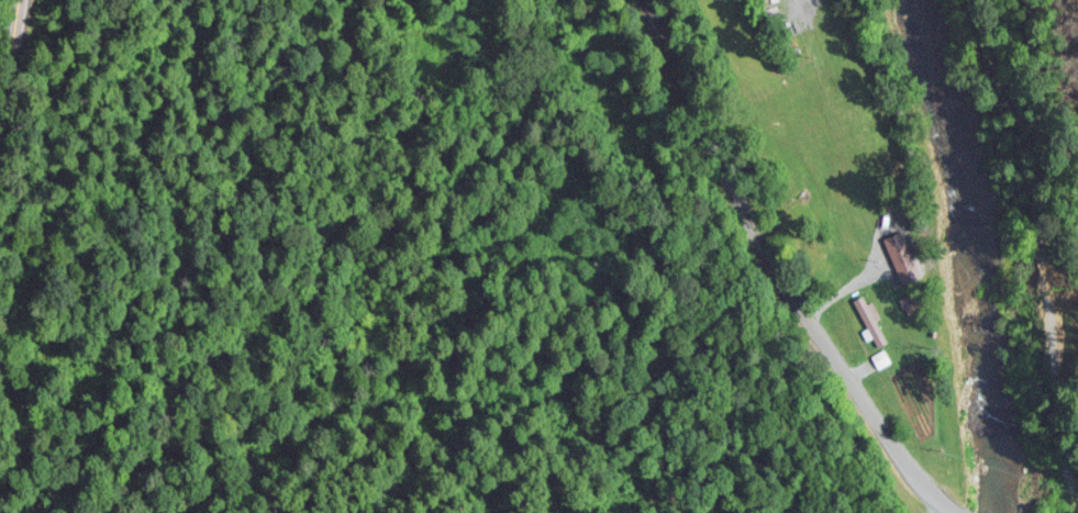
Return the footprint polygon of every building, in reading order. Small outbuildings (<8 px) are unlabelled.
[(914,288),(918,286),(909,268),(894,275),(912,311),(923,305),(914,288)]
